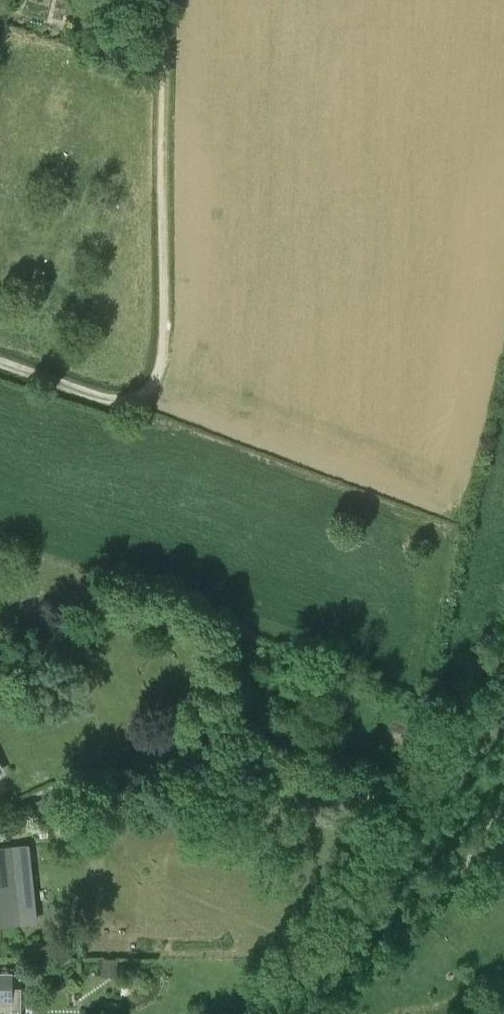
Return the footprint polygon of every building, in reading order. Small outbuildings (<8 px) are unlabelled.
[(18,925),(10,847),(0,848),(0,926),(18,925)] [(117,960),(100,960),(100,976),(117,976),(117,960)] [(0,974),(0,1013),(21,1013),(21,1000),(11,1000),(11,974),(0,974)]
